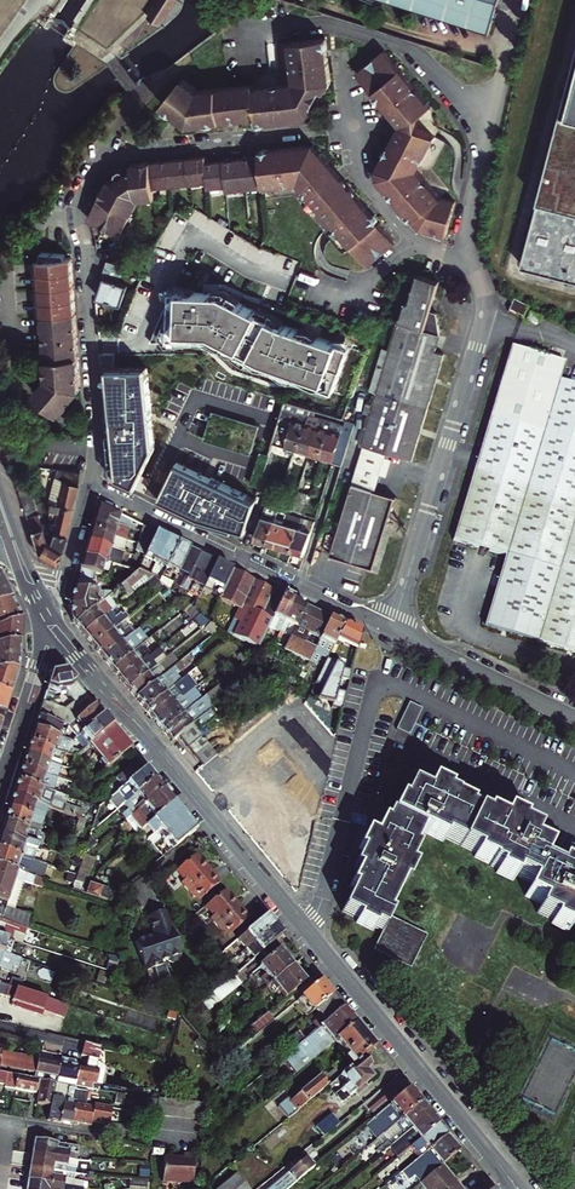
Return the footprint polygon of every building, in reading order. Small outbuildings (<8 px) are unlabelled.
[(3,3),(0,7),(0,15),(14,25),(31,0),(0,0),(0,2),(3,3)] [(152,17),(159,21),(173,0),(163,0),(152,17)] [(378,4),(387,7),(388,2),(505,37),(516,0),(379,0),(378,4)] [(113,31),(102,46),(110,51),(120,36),(113,31)] [(322,109),(324,105),(329,97),(331,93),(334,96),(340,86),(337,42),(301,44),(303,85),(262,87),(262,86),(209,89),(193,75),(171,99),(196,121),(264,118),(264,123),(319,121),(325,110),(322,109)] [(440,108),(398,53),(368,75),(409,128),(383,173),(384,183),(423,233),(448,243),(461,209),(446,202),(424,174),(442,142),(427,133),(427,118),(440,108)] [(567,101),(566,101),(563,112),(564,113),(552,160),(550,160),(545,178),(547,179),(541,201),(539,200),(536,211),(538,212),(524,266),(574,279),(574,72),(567,101)] [(326,158),(328,155),(322,147),(312,148),(312,152),(326,158)] [(306,184),(372,269),(401,247),(328,155),(326,158),(312,152),(312,148),(267,151),(268,158),(258,159),(252,159),(240,160),(234,160),(213,162),(213,155),(137,160),(137,165),(132,169),(128,165),(126,165),(123,167),(122,168),(124,175),(120,178),(116,176),(94,212),(124,232),(146,196),(161,195),(160,184),(215,180),(216,186),(234,184),(234,190),(306,184)] [(199,212),(190,227),(218,244),(228,229),(199,212)] [(163,241),(153,235),(146,239),(142,245),(143,251),(149,255),(156,253),(159,246),(163,241)] [(236,257),(250,262),(256,246),(241,241),(236,257)] [(40,267),(40,270),(41,280),(77,277),(77,275),(76,264),(70,264),(70,260),(46,258),(47,266),(44,266),(44,267),(40,267)] [(107,281),(108,281),(123,285),(127,271),(112,266),(107,281)] [(369,410),(364,425),(389,434),(422,445),(453,358),(443,355),(449,338),(442,316),(437,314),(448,282),(427,274),(415,306),(413,305),(407,323),(406,322),(400,340),(393,337),(369,410)] [(46,293),(46,294),(79,291),(77,277),(41,280),(42,290),(42,293),(46,293)] [(133,289),(123,285),(108,281),(104,301),(127,307),(133,289)] [(333,392),(348,347),(282,326),(223,293),(171,290),(151,342),(180,344),(180,338),(212,339),(260,365),(333,392)] [(43,298),(44,308),(80,305),(79,291),(46,294),(46,295),(42,295),(43,298)] [(526,308),(510,301),(505,311),(520,319),(526,308)] [(80,305),(44,308),(44,318),(44,321),(48,320),(48,322),(81,320),(80,306),(80,305)] [(527,314),(524,321),(535,326),(538,319),(527,314)] [(81,320),(48,322),(53,388),(42,401),(65,422),(87,398),(81,320)] [(456,547),(510,560),(489,630),(574,656),(574,386),(565,383),(571,365),(515,349),(456,547)] [(118,357),(104,357),(106,372),(118,371),(118,357)] [(119,483),(140,493),(160,452),(150,371),(106,372),(113,425),(119,483)] [(334,416),(295,404),(282,446),(289,448),(293,449),(304,413),(317,417),(324,419),(328,420),(332,421),(334,416)] [(315,425),(317,417),(304,413),(293,449),(306,453),(315,425)] [(212,444),(258,459),(267,430),(220,416),(212,444)] [(352,427),(351,430),(340,464),(348,466),(360,424),(353,422),(352,427)] [(326,429),(315,425),(306,453),(317,456),(326,429)] [(385,474),(391,457),(393,454),(416,462),(422,445),(389,434),(364,425),(358,442),(369,447),(333,554),(376,569),(400,498),(379,491),(385,474)] [(340,464),(351,430),(352,427),(347,426),(345,434),(338,432),(329,460),(340,464)] [(338,432),(326,429),(317,456),(329,460),(338,432)] [(28,469),(35,457),(24,449),(19,458),(24,476),(25,474),(26,473),(28,469)] [(268,457),(258,489),(267,491),(277,460),(268,457)] [(399,460),(391,457),(385,474),(393,477),(399,460)] [(185,466),(166,505),(207,525),(253,540),(264,505),(185,466)] [(64,470),(61,482),(64,483),(84,488),(86,483),(87,475),(64,470)] [(31,480),(26,473),(25,474),(24,476),(19,485),(28,513),(33,526),(44,522),(31,480)] [(61,482),(56,505),(79,511),(84,488),(64,483),(61,482)] [(289,499),(280,496),(278,502),(287,505),(289,499)] [(293,511),(299,513),(302,503),(293,500),(289,510),(293,511)] [(311,517),(314,506),(302,503),(299,513),(310,517),(311,517)] [(56,505),(55,513),(64,516),(59,535),(72,539),(79,511),(56,505)] [(285,518),(288,509),(274,505),(263,541),(276,545),(285,518)] [(323,521),(326,510),(314,506),(311,517),(323,521)] [(289,510),(288,509),(285,518),(296,522),(297,519),(292,518),(293,515),(292,515),(293,511),(289,510)] [(276,545),(299,553),(310,517),(299,513),(293,511),(292,515),(293,515),(292,518),(297,519),(296,522),(285,518),(276,545)] [(91,515),(87,527),(112,534),(114,525),(91,515)] [(311,557),(323,521),(311,517),(310,517),(299,553),(311,557)] [(119,536),(121,528),(114,525),(112,534),(119,536)] [(87,527),(84,539),(118,548),(121,536),(119,536),(112,534),(87,527)] [(45,528),(34,532),(42,556),(64,569),(72,539),(59,535),(58,539),(49,536),(45,528)] [(137,536),(136,540),(149,544),(150,542),(137,536)] [(84,539),(81,551),(113,560),(115,561),(119,549),(118,548),(84,539)] [(149,544),(136,540),(132,552),(144,556),(149,544)] [(149,544),(144,556),(139,567),(146,570),(146,573),(149,574),(162,547),(150,542),(149,544)] [(162,577),(173,553),(162,547),(149,574),(153,576),(154,574),(162,577)] [(113,560),(81,551),(77,566),(102,573),(118,577),(120,570),(111,568),(113,560)] [(144,556),(132,552),(128,564),(139,567),(144,556)] [(184,558),(173,553),(162,577),(169,580),(168,582),(172,584),(184,558)] [(213,571),(196,563),(183,589),(190,592),(185,601),(196,606),(211,574),(212,573),(213,571)] [(102,573),(77,566),(73,579),(88,583),(95,585),(97,579),(100,580),(102,573)] [(15,602),(2,578),(0,579),(0,607),(15,602)] [(229,578),(215,607),(235,616),(225,640),(254,654),(259,645),(266,629),(267,626),(256,620),(267,596),(229,578)] [(88,583),(73,579),(63,615),(66,631),(69,634),(103,605),(108,601),(84,599),(88,583)] [(113,597),(121,607),(138,594),(147,586),(146,585),(145,584),(133,581),(132,581),(113,597)] [(147,586),(138,594),(148,606),(157,598),(147,586)] [(267,626),(279,602),(267,596),(256,620),(267,626)] [(163,598),(156,604),(161,609),(167,604),(163,598)] [(15,602),(0,607),(0,631),(26,624),(15,602)] [(273,645),(290,607),(279,602),(267,626),(266,629),(272,633),(267,643),(273,645)] [(69,634),(77,644),(103,622),(111,615),(103,605),(69,634)] [(301,613),(290,607),(273,645),(277,647),(282,637),(288,640),(301,613)] [(301,613),(288,640),(281,655),(280,658),(304,670),(309,660),(326,624),(301,613)] [(103,622),(77,644),(88,656),(118,630),(122,627),(119,624),(116,626),(115,624),(109,629),(103,622)] [(207,630),(197,623),(185,633),(188,637),(196,631),(200,636),(202,634),(207,630)] [(25,646),(27,625),(26,624),(0,631),(0,650),(25,646)] [(331,646),(339,630),(326,624),(309,660),(313,662),(315,658),(319,661),(324,650),(329,652),(331,646)] [(88,656),(98,668),(116,652),(123,646),(128,642),(118,630),(88,656)] [(216,638),(207,630),(202,634),(210,643),(216,638)] [(352,656),(356,639),(339,630),(331,646),(352,656)] [(116,652),(98,668),(107,680),(139,653),(154,641),(149,635),(142,642),(140,640),(127,651),(123,646),(116,652)] [(265,648),(259,645),(254,654),(253,655),(260,658),(265,648)] [(24,660),(25,646),(0,650),(0,661),(24,660)] [(148,664),(139,653),(107,680),(116,690),(148,664)] [(148,664),(116,690),(123,699),(166,664),(158,655),(148,664)] [(247,665),(242,659),(237,663),(241,669),(247,665)] [(22,674),(24,660),(0,661),(0,674),(22,674)] [(123,699),(131,708),(178,669),(171,660),(166,664),(123,699)] [(338,674),(321,666),(309,691),(318,695),(312,705),(329,709),(327,714),(337,717),(341,699),(333,697),(336,685),(345,687),(346,678),(338,676),(338,674)] [(140,719),(179,686),(176,681),(183,675),(178,669),(131,708),(140,719)] [(0,674),(0,694),(14,698),(22,674),(0,674)] [(62,680),(53,707),(70,712),(78,705),(83,711),(94,702),(75,678),(62,680)] [(185,681),(179,686),(140,719),(148,729),(192,694),(194,692),(185,681)] [(173,744),(190,765),(204,753),(193,740),(210,726),(204,718),(205,709),(229,690),(225,685),(200,704),(157,739),(166,750),(173,744)] [(5,728),(14,698),(0,694),(0,726),(5,728)] [(157,739),(200,704),(192,694),(148,729),(157,739)] [(410,704),(397,697),(383,724),(396,731),(410,704)] [(75,718),(79,732),(102,712),(97,706),(94,702),(83,711),(75,718)] [(408,735),(414,738),(427,711),(420,708),(408,735)] [(265,771),(309,734),(290,710),(245,747),(265,771)] [(75,718),(52,711),(48,723),(78,732),(79,732),(75,718)] [(72,745),(81,748),(111,723),(102,712),(79,732),(78,732),(72,745)] [(44,735),(40,748),(72,760),(85,765),(89,762),(78,758),(81,750),(83,748),(92,760),(97,755),(120,734),(111,723),(81,748),(72,745),(44,735)] [(48,723),(44,735),(72,745),(78,732),(48,723)] [(139,757),(120,734),(97,755),(109,769),(115,776),(139,757)] [(40,748),(35,762),(67,773),(72,760),(40,748)] [(198,774),(212,763),(204,753),(190,765),(198,774)] [(35,762),(31,774),(63,785),(67,773),(35,762)] [(209,787),(223,775),(212,763),(198,774),(209,787)] [(98,791),(103,786),(87,767),(81,785),(98,791)] [(155,777),(147,768),(124,787),(131,796),(155,777)] [(115,776),(109,769),(105,771),(112,779),(115,776)] [(31,774),(27,788),(59,799),(63,785),(31,774)] [(155,777),(131,796),(117,808),(126,819),(134,813),(164,788),(155,777)] [(241,796),(255,815),(279,797),(265,778),(241,796)] [(388,923),(390,920),(386,918),(403,886),(406,888),(415,872),(408,868),(417,853),(413,851),(422,836),(442,847),(444,843),(477,861),(475,864),(490,872),(489,874),(497,879),(496,881),(512,889),(515,884),(530,892),(523,905),(539,914),(534,923),(550,932),(548,935),(564,943),(569,934),(574,937),(574,887),(574,886),(574,884),(574,883),(560,875),(556,881),(548,876),(544,875),(540,872),(548,858),(532,850),(537,841),(535,840),(522,833),(523,831),(521,830),(506,821),(502,830),(486,821),(485,824),(470,816),(471,813),(455,805),(456,804),(448,799),(450,796),(449,795),(434,787),(427,798),(412,790),(403,806),(400,804),(391,820),(389,819),(385,826),(382,824),(374,839),(370,837),(368,835),(359,852),(362,854),(359,859),(353,870),(358,872),(354,879),(349,888),(354,891),(341,915),(357,923),(355,926),(371,935),(373,932),(381,936),(388,923)] [(59,799),(27,788),(22,802),(57,815),(87,826),(88,826),(91,818),(71,811),(73,805),(59,799)] [(136,828),(172,798),(168,794),(164,788),(134,813),(137,818),(131,823),(136,828)] [(182,811),(172,798),(136,828),(146,840),(155,833),(160,828),(182,811)] [(52,828),(57,815),(22,802),(17,815),(52,828)] [(190,821),(182,811),(160,828),(166,836),(169,839),(190,821)] [(17,815),(13,828),(48,840),(52,828),(17,815)] [(176,847),(197,829),(190,821),(169,839),(174,845),(176,847)] [(87,826),(82,839),(90,841),(95,828),(88,826),(87,826)] [(13,828),(9,841),(45,854),(48,855),(52,842),(48,840),(13,828)] [(160,828),(155,833),(164,843),(166,841),(164,838),(166,836),(160,828)] [(205,839),(197,829),(176,847),(172,850),(170,852),(178,861),(205,839)] [(45,854),(9,841),(5,856),(40,868),(45,854)] [(100,841),(92,865),(108,851),(100,841)] [(0,868),(0,870),(52,888),(57,873),(40,868),(5,856),(0,868)] [(83,889),(81,898),(94,903),(97,894),(106,870),(92,865),(90,870),(86,883),(83,889)] [(90,870),(79,866),(74,879),(78,881),(86,883),(90,870)] [(204,906),(208,910),(229,893),(211,870),(210,871),(206,867),(187,882),(194,891),(191,894),(202,908),(204,906)] [(54,889),(52,888),(0,870),(0,925),(12,930),(22,933),(32,936),(36,938),(41,924),(22,918),(30,892),(51,899),(54,889)] [(78,881),(73,895),(81,898),(83,889),(86,883),(78,881)] [(97,894),(94,903),(118,911),(125,904),(129,903),(100,892),(97,894)] [(233,941),(237,946),(259,928),(240,905),(239,906),(234,900),(215,916),(223,926),(220,929),(231,942),(233,941)] [(173,920),(155,926),(163,946),(142,952),(153,982),(161,979),(166,993),(173,995),(178,994),(172,976),(170,972),(177,969),(178,971),(182,972),(188,970),(189,964),(173,920)] [(425,943),(388,923),(381,936),(371,955),(381,961),(407,976),(425,943)] [(0,925),(0,942),(1,942),(17,947),(27,951),(32,936),(22,933),(12,930),(0,925)] [(282,935),(275,926),(248,948),(244,951),(249,957),(243,962),(246,964),(252,960),(255,957),(258,954),(261,952),(282,935)] [(282,935),(261,952),(258,954),(255,957),(252,960),(260,970),(263,967),(269,962),(290,944),(282,935)] [(14,972),(25,976),(28,966),(0,957),(0,967),(14,972)] [(276,970),(269,962),(263,967),(260,970),(248,980),(240,986),(212,1009),(218,1016),(253,987),(254,987),(267,977),(275,986),(278,990),(275,992),(277,995),(300,976),(287,960),(276,970)] [(122,983),(127,969),(119,966),(114,981),(122,983)] [(12,977),(14,972),(0,967),(0,973),(12,977)] [(209,1011),(241,984),(233,974),(200,1001),(209,1011)] [(312,991),(300,976),(277,995),(279,997),(281,995),(284,998),(291,1007),(312,991)] [(12,1003),(14,998),(21,1000),(18,1008),(21,1009),(20,1013),(48,1023),(50,1017),(71,1024),(74,1013),(0,989),(0,999),(12,1003)] [(328,992),(296,1019),(307,1034),(323,1021),(341,1007),(328,992)] [(333,1033),(351,1019),(341,1007),(323,1021),(333,1033)] [(363,1034),(351,1019),(333,1033),(311,1050),(284,1071),(282,1073),(285,1077),(291,1073),(299,1084),(324,1065),(320,1060),(334,1049),(338,1053),(341,1051),(363,1034)] [(254,1035),(264,1046),(282,1030),(273,1020),(254,1035)] [(383,1058),(363,1034),(341,1051),(360,1075),(367,1070),(383,1058)] [(211,1039),(205,1043),(210,1049),(215,1044),(211,1039)] [(284,1071),(311,1050),(305,1043),(290,1054),(293,1058),(281,1067),(284,1071)] [(220,1051),(215,1044),(210,1049),(215,1056),(220,1051)] [(324,1065),(338,1053),(334,1049),(320,1060),(324,1065)] [(103,1071),(106,1056),(89,1052),(86,1065),(93,1066),(91,1072),(107,1076),(103,1071)] [(1,1078),(5,1079),(9,1061),(0,1058),(0,1078),(1,1078)] [(26,1064),(9,1061),(5,1079),(22,1083),(26,1064)] [(39,1087),(44,1068),(26,1064),(22,1083),(39,1087)] [(48,1089),(61,1092),(64,1092),(65,1089),(62,1088),(65,1073),(44,1068),(39,1087),(45,1088),(48,1089)] [(360,1075),(347,1086),(353,1094),(346,1100),(351,1107),(354,1109),(361,1103),(363,1106),(373,1098),(371,1096),(378,1089),(376,1087),(373,1083),(376,1080),(376,1076),(372,1070),(367,1070),(360,1075)] [(107,1076),(91,1072),(91,1078),(65,1073),(62,1088),(65,1089),(64,1092),(70,1094),(74,1094),(85,1096),(94,1097),(103,1099),(104,1095),(106,1096),(109,1078),(107,1076)] [(285,1117),(326,1083),(317,1072),(276,1106),(285,1117)] [(1,1078),(0,1082),(0,1091),(10,1093),(10,1095),(19,1097),(22,1083),(5,1079),(1,1078)] [(379,1084),(376,1080),(373,1083),(376,1087),(378,1089),(381,1087),(379,1084)] [(45,1088),(39,1087),(22,1083),(19,1097),(38,1101),(42,1102),(43,1097),(45,1088)] [(303,1120),(330,1099),(334,1096),(325,1085),(295,1110),(303,1120)] [(44,1111),(56,1113),(58,1106),(60,1095),(61,1092),(48,1089),(45,1088),(43,1097),(46,1098),(44,1111)] [(56,1113),(53,1128),(64,1131),(69,1109),(71,1109),(73,1098),(60,1095),(58,1106),(56,1113)] [(69,1109),(64,1131),(76,1133),(77,1130),(80,1113),(90,1115),(91,1112),(91,1110),(93,1101),(93,1100),(88,1099),(88,1101),(83,1100),(73,1098),(71,1109),(69,1109)] [(385,1126),(408,1107),(401,1100),(377,1119),(383,1127),(385,1126)] [(417,1100),(408,1107),(385,1126),(393,1136),(390,1139),(393,1142),(398,1138),(428,1113),(417,1100)] [(131,1106),(123,1104),(121,1113),(130,1115),(131,1106)] [(155,1106),(152,1123),(160,1124),(163,1107),(155,1106)] [(80,1113),(77,1130),(96,1134),(96,1131),(114,1135),(118,1118),(114,1117),(99,1114),(99,1117),(90,1115),(80,1113)] [(428,1113),(398,1138),(407,1149),(438,1124),(428,1113)] [(329,1114),(315,1125),(322,1134),(336,1123),(329,1114)] [(152,1123),(146,1121),(144,1133),(159,1135),(160,1124),(152,1123)] [(446,1135),(438,1124),(407,1149),(410,1151),(413,1149),(419,1157),(446,1135)] [(455,1145),(446,1135),(419,1157),(416,1159),(418,1162),(422,1160),(424,1163),(432,1157),(435,1161),(455,1145)] [(398,1148),(393,1142),(383,1150),(388,1157),(398,1148)] [(438,1165),(447,1176),(468,1161),(466,1159),(455,1145),(435,1161),(432,1164),(435,1167),(438,1165)] [(41,1146),(39,1160),(74,1166),(81,1167),(83,1155),(76,1153),(41,1146)] [(432,1157),(424,1163),(428,1167),(432,1164),(435,1161),(432,1157)] [(39,1160),(36,1174),(72,1180),(77,1181),(78,1181),(83,1181),(85,1168),(84,1168),(81,1167),(74,1166),(39,1160)] [(168,1188),(198,1188),(199,1165),(189,1164),(189,1168),(169,1167),(168,1188)] [(320,1178),(313,1169),(287,1188),(307,1188),(320,1178)] [(77,1181),(72,1180),(36,1174),(33,1187),(44,1188),(88,1188),(76,1187),(77,1181)] [(257,1176),(240,1188),(267,1188),(257,1176)] [(432,1188),(458,1188),(447,1176),(432,1188)] [(145,1177),(145,1187),(154,1187),(154,1178),(145,1177)]
